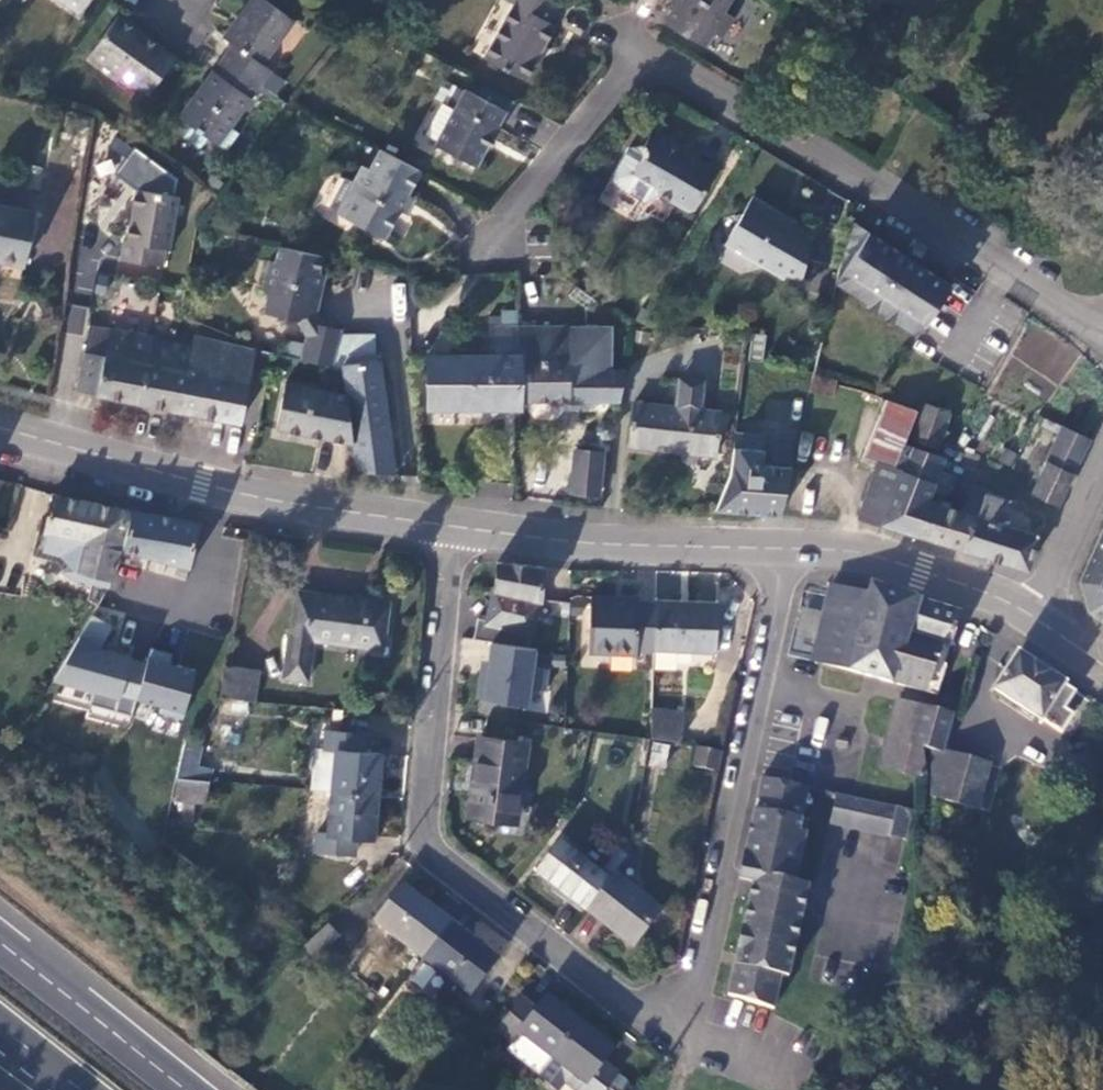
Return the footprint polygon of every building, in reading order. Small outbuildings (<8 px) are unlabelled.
[(78,14),(88,0),(59,0),(78,14)] [(223,57),(258,84),(273,95),(282,83),(267,72),(269,70),(261,64),(293,20),(265,0),(250,0),(223,37),(232,44),(223,57)] [(555,0),(507,0),(514,4),(483,59),(524,81),(555,26),(550,23),(561,3),(555,0)] [(663,24),(704,47),(712,32),(719,37),(731,16),(724,12),(731,0),(677,0),(663,24)] [(118,16),(90,55),(134,87),(134,86),(148,96),(175,59),(161,49),(162,48),(118,16)] [(249,97),(258,84),(223,57),(213,70),(212,70),(178,116),(215,144),(216,143),(228,126),(250,97),(249,97)] [(505,112),(465,90),(454,110),(437,141),(435,146),(476,167),(505,112)] [(454,110),(441,103),(424,135),(437,141),(454,110)] [(239,134),(228,126),(216,143),(226,151),(239,134)] [(643,145),(629,149),(614,174),(612,181),(618,188),(645,203),(658,195),(687,211),(695,209),(717,171),(690,155),(685,156),(680,153),(683,148),(652,130),(643,145)] [(420,172),(379,151),(369,170),(361,166),(353,182),(345,178),(334,200),(341,204),(336,214),(384,240),(399,211),(408,195),(420,172)] [(179,197),(135,190),(132,209),(134,209),(131,223),(130,222),(127,241),(122,240),(119,260),(163,267),(166,250),(170,250),(179,197)] [(417,199),(408,195),(399,211),(407,216),(417,199)] [(781,214),(752,197),(739,219),(731,221),(733,229),(727,239),(751,252),(748,258),(782,278),(785,273),(800,281),(811,238),(778,219),(781,214)] [(341,204),(334,200),(328,210),(336,214),(341,204)] [(0,206),(0,261),(22,265),(33,213),(0,206)] [(851,221),(836,282),(910,331),(923,328),(950,286),(851,221)] [(727,239),(724,244),(748,258),(751,252),(727,239)] [(323,257),(277,247),(273,262),(267,261),(261,288),(266,296),(280,316),(297,321),(305,336),(300,360),(325,366),(331,367),(339,329),(322,325),(312,306),(315,295),(321,296),(326,275),(319,273),(323,257)] [(406,317),(404,283),(391,284),(393,318),(406,317)] [(127,284),(124,308),(155,312),(158,287),(127,284)] [(264,303),(263,312),(269,313),(280,316),(266,296),(264,303)] [(70,304),(64,331),(82,335),(88,307),(70,304)] [(191,346),(174,342),(110,330),(89,327),(84,352),(77,390),(97,394),(178,410),(191,346)] [(490,356),(426,356),(427,409),(522,409),(522,401),(522,356),(519,356),(517,328),(490,328),(490,356)] [(519,356),(522,356),(522,401),(620,401),(624,372),(609,372),(609,329),(517,328),(519,356)] [(254,350),(250,349),(197,335),(195,346),(191,346),(178,410),(240,423),(254,350)] [(769,338),(751,337),(748,360),(767,361),(769,338)] [(382,426),(386,426),(377,360),(342,365),(343,370),(345,386),(346,395),(353,444),(356,472),(393,474),(390,450),(357,454),(353,428),(382,424),(382,426)] [(331,367),(325,366),(322,380),(345,386),(343,370),(333,368),(331,367)] [(678,384),(676,400),(685,401),(684,409),(675,409),(633,404),(629,447),(715,456),(720,413),(702,411),(705,380),(685,378),(678,384)] [(835,385),(812,379),(809,392),(831,398),(835,385)] [(346,395),(284,383),(275,429),(353,444),(346,395)] [(685,401),(676,400),(675,409),(684,409),(685,401)] [(916,411),(886,400),(863,457),(879,463),(899,471),(894,485),(880,525),(912,534),(927,499),(931,490),(939,471),(944,459),(903,443),(916,411)] [(925,403),(921,415),(945,424),(950,412),(925,403)] [(921,415),(911,440),(936,450),(945,424),(921,415)] [(610,423),(603,423),(599,426),(598,433),(603,438),(609,438),(613,434),(613,428),(610,423)] [(357,454),(390,450),(386,426),(382,426),(382,424),(353,428),(357,454)] [(1062,427),(1054,443),(1082,456),(1089,440),(1062,427)] [(716,509),(779,516),(790,469),(760,465),(764,436),(735,432),(730,474),(716,509)] [(1054,443),(1031,492),(1058,505),(1082,456),(1054,443)] [(574,450),(570,494),(598,497),(601,452),(574,450)] [(899,471),(879,463),(873,477),(894,485),(899,471)] [(953,477),(939,471),(931,490),(946,495),(953,477)] [(894,485),(873,477),(857,518),(880,525),(894,485)] [(963,510),(927,499),(912,534),(963,549),(974,514),(977,515),(986,489),(971,484),(963,510)] [(974,514),(963,549),(1027,570),(1045,516),(1014,506),(1016,500),(986,489),(977,515),(974,514)] [(43,551),(64,555),(78,571),(111,580),(129,510),(51,495),(43,533),(46,534),(43,551)] [(189,567),(200,522),(133,510),(122,550),(189,567)] [(1079,581),(1087,611),(1102,622),(1102,528),(1079,581)] [(543,567),(497,562),(494,590),(538,601),(543,567)] [(829,587),(812,661),(937,695),(945,667),(942,666),(949,646),(907,632),(918,601),(871,587),(868,597),(829,587)] [(527,647),(538,601),(494,590),(487,621),(478,619),(473,640),(491,643),(527,647)] [(388,603),(297,592),(291,637),(288,637),(283,679),(307,682),(313,641),(382,650),(388,603)] [(639,599),(592,597),(589,652),(636,654),(636,653),(653,653),(653,651),(655,600),(639,599)] [(717,603),(655,600),(653,651),(714,653),(717,603)] [(960,615),(918,601),(907,632),(949,646),(960,615)] [(183,720),(198,666),(149,652),(146,660),(102,648),(110,622),(80,614),(56,699),(130,720),(134,706),(183,720)] [(536,649),(491,643),(486,676),(480,675),(477,698),(527,706),(530,689),(545,691),(549,669),(533,667),(536,649)] [(1075,692),(1017,654),(994,689),(1061,733),(1073,715),(1065,709),(1075,692)] [(258,670),(224,665),(219,697),(253,702),(258,670)] [(920,707),(896,700),(878,766),(924,778),(921,748),(910,745),(920,707)] [(953,716),(920,707),(910,745),(921,748),(932,751),(943,754),(953,716)] [(683,712),(651,708),(650,738),(679,741),(683,712)] [(326,732),(324,750),(336,751),(333,793),(376,796),(380,754),(364,752),(365,735),(326,732)] [(199,774),(202,738),(182,736),(179,772),(199,774)] [(525,745),(478,738),(468,815),(515,822),(525,745)] [(721,752),(696,748),(693,767),(718,772),(721,752)] [(988,764),(944,754),(943,754),(932,751),(931,796),(976,808),(988,764)] [(209,782),(175,778),(171,800),(184,801),(194,802),(206,803),(209,782)] [(765,779),(761,778),(749,835),(741,872),(743,872),(752,835),(803,842),(806,832),(798,831),(807,788),(790,784),(765,779)] [(376,796),(333,793),(329,833),(317,833),(315,851),(355,854),(356,837),(373,839),(376,796)] [(910,812),(836,794),(829,823),(904,840),(910,812)] [(184,801),(182,821),(192,822),(194,802),(184,801)] [(803,842),(752,835),(743,872),(753,875),(727,996),(774,1006),(780,976),(788,977),(807,887),(794,884),(803,842)] [(607,880),(559,843),(536,873),(584,910),(607,880)] [(626,856),(617,850),(604,867),(612,874),(626,856)] [(660,911),(612,874),(607,880),(584,910),(632,947),(660,911)] [(450,923),(402,886),(374,922),(421,959),(450,923)] [(339,934),(327,922),(303,945),(314,957),(339,934)] [(497,960),(450,923),(421,959),(469,996),(497,960)] [(498,1031),(512,1043),(520,1033),(553,1058),(580,1024),(546,998),(536,1011),(522,1000),(498,1031)] [(580,1024),(553,1058),(538,1078),(554,1089),(559,1089),(565,1083),(574,1089),(605,1089),(617,1074),(604,1063),(613,1050),(580,1024)] [(512,1043),(506,1051),(539,1076),(553,1058),(520,1033),(512,1043)]
